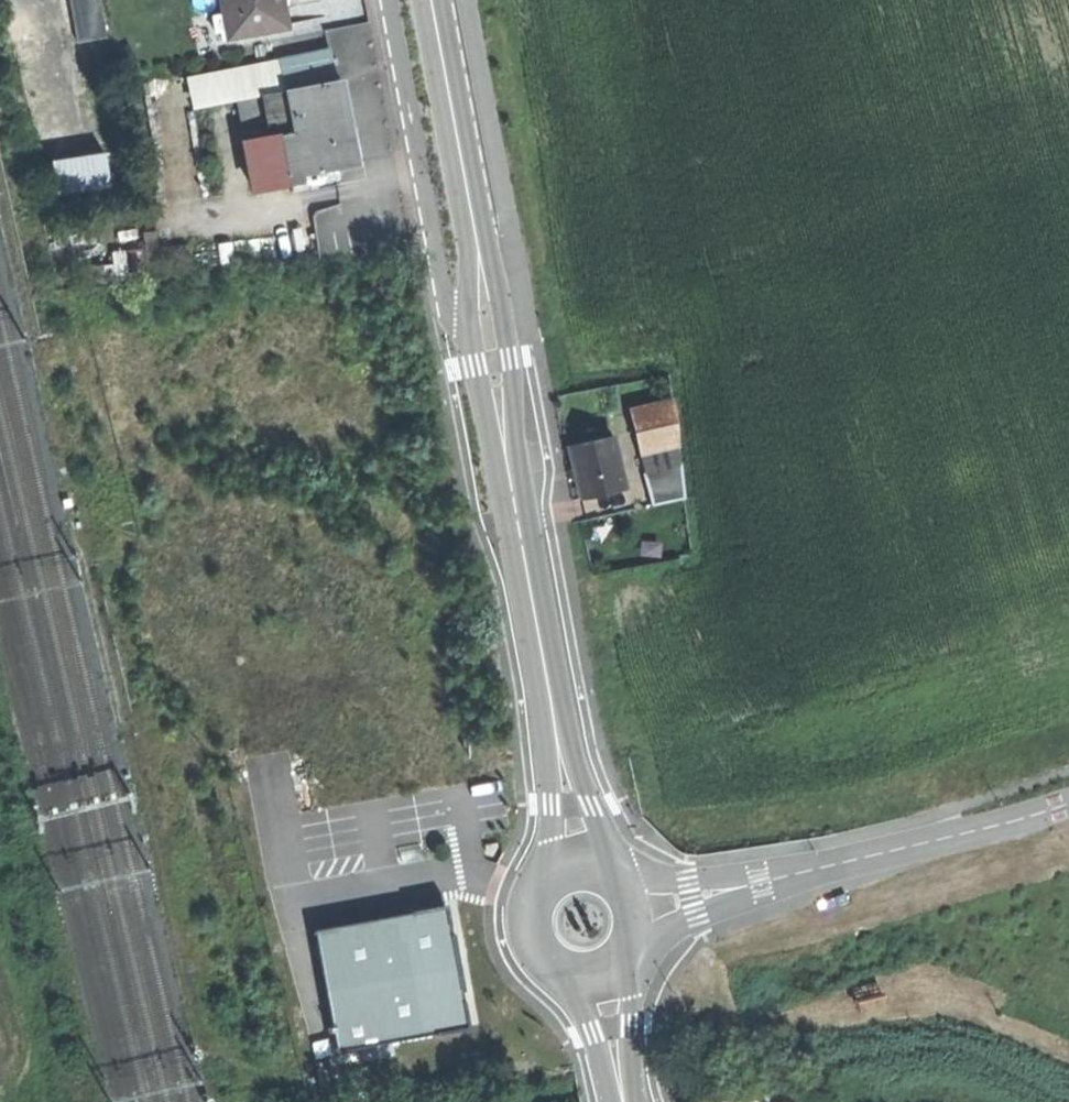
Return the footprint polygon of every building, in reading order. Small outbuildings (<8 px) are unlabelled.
[(82,40),(114,33),(107,0),(73,0),(82,40)] [(223,8),(222,0),(208,0),(210,10),(223,8)] [(282,4),(281,0),(222,0),(223,8),(224,14),(282,4)] [(272,37),(278,66),(326,56),(320,27),(272,37)] [(185,85),(227,76),(278,66),(272,37),(179,56),(185,85)] [(326,56),(278,66),(286,107),(272,110),(283,161),(299,157),(297,149),(350,138),(340,90),(333,54),(326,56)] [(278,66),(227,76),(236,118),(272,110),(286,107),(278,66)] [(246,168),(283,161),(272,110),(236,118),(246,168)] [(64,190),(119,184),(115,150),(60,155),(64,190)] [(315,210),(323,256),(337,254),(329,208),(315,210)] [(637,404),(641,430),(677,425),(673,399),(637,404)] [(641,430),(644,452),(680,446),(677,425),(641,430)] [(583,472),(589,499),(628,490),(617,440),(578,448),(583,472)] [(644,452),(647,473),(683,467),(680,446),(644,452)] [(642,473),(646,505),(688,498),(683,467),(647,473),(642,473)] [(471,1021),(449,906),(316,931),(338,1046),(471,1021)] [(378,1051),(378,1063),(399,1061),(398,1049),(378,1051)]
